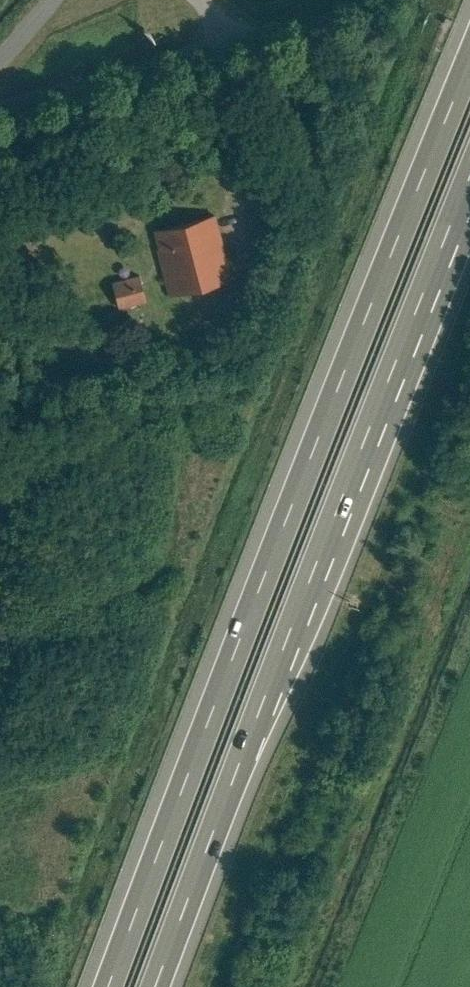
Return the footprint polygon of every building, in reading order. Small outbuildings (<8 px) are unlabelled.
[(129,223),(145,289),(208,274),(192,208),(129,223)] [(94,272),(96,302),(123,299),(120,269),(94,272)]
